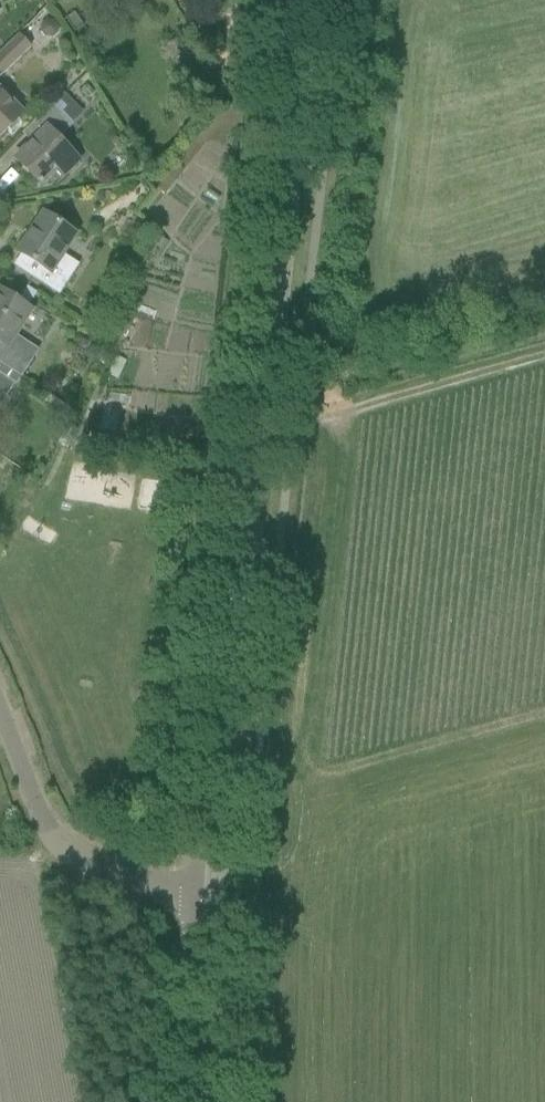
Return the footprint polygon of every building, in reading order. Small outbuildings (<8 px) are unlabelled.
[(40,25),(40,32),(44,37),(51,37),(56,33),(57,26),(52,21),(45,21),(40,25)] [(0,53),(0,72),(3,75),(30,49),(18,36),(0,53)] [(23,114),(0,90),(0,137),(23,114)] [(53,104),(38,119),(22,134),(32,144),(15,160),(41,186),(57,170),(63,177),(78,161),(56,136),(70,123),(53,104)] [(32,278),(51,291),(59,296),(73,274),(79,265),(63,255),(76,235),(44,214),(19,253),(40,267),(32,278)] [(27,287),(17,301),(28,308),(37,293),(27,287)] [(5,368),(21,378),(31,362),(8,347),(32,311),(28,308),(17,301),(0,290),(0,364),(5,368)] [(87,298),(79,310),(92,318),(99,306),(87,298)] [(115,357),(106,376),(118,381),(126,362),(115,357)] [(15,384),(0,375),(0,407),(15,384)]
